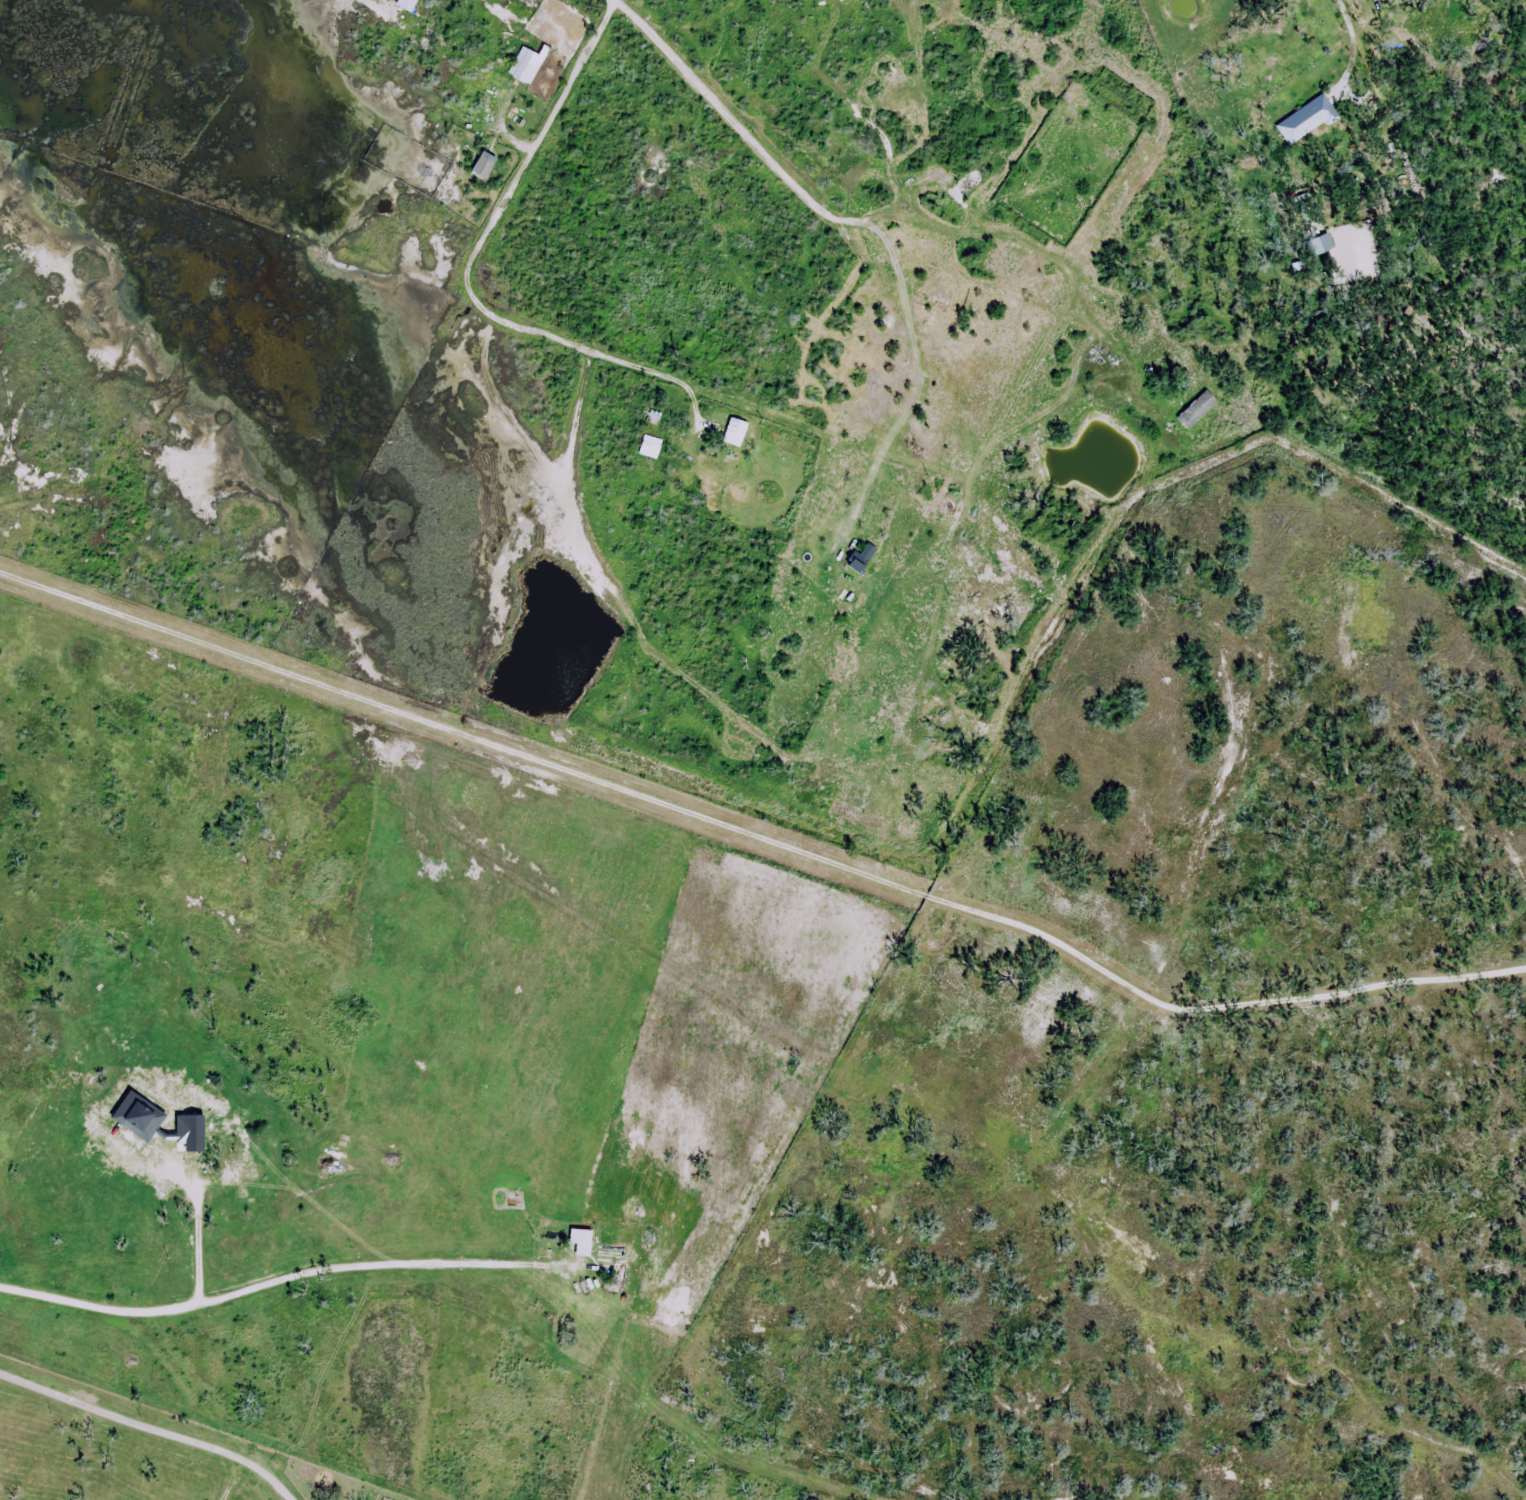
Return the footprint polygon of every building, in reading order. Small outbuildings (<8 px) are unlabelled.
[(1277,132),(1291,148),(1332,112),(1318,95),(1277,132)] [(472,171),(486,180),(500,159),(486,150),(472,171)] [(995,175),(981,160),(945,194),(960,209),(995,175)] [(1334,249),(1328,234),(1310,241),(1316,256),(1334,249)] [(893,330),(901,312),(884,304),(875,322),(893,330)] [(1220,402),(1208,389),(1178,418),(1189,430),(1220,402)] [(640,432),(652,437),(662,413),(650,408),(640,432)] [(750,423),(731,416),(723,441),(741,448),(750,423)] [(851,567),(862,575),(879,550),(868,543),(851,567)] [(202,1154),(199,1137),(183,1140),(186,1157),(202,1154)] [(591,1230),(578,1230),(578,1244),(591,1244),(591,1230)] [(627,1245),(597,1245),(597,1267),(627,1267),(627,1245)] [(655,1494),(650,1484),(632,1493),(636,1499),(642,1499),(655,1494)]
